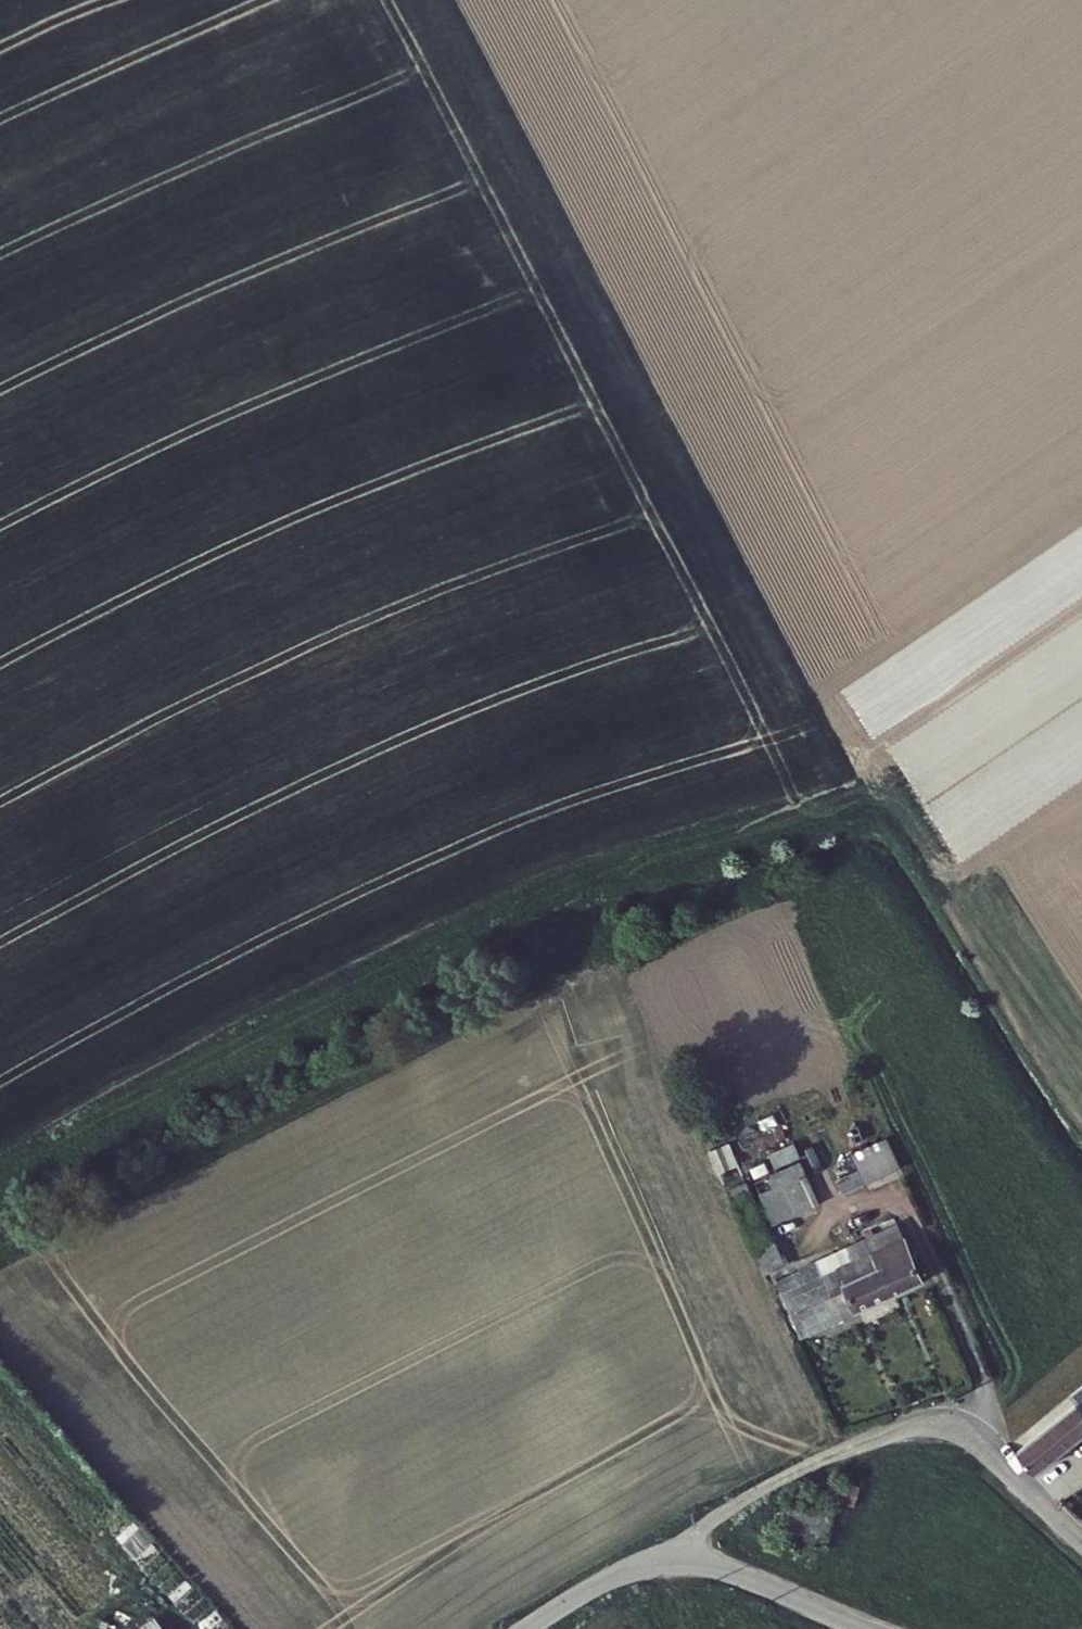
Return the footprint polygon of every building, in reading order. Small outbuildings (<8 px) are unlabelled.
[(787,1134),(763,1144),(768,1160),(794,1151),(787,1134)] [(891,1182),(896,1180),(883,1149),(881,1150),(891,1182)] [(891,1182),(881,1150),(849,1164),(856,1180),(833,1190),(839,1203),(891,1182)] [(790,1157),(763,1167),(768,1179),(794,1168),(790,1157)] [(747,1173),(752,1185),(768,1179),(763,1167),(747,1173)] [(812,1214),(794,1168),(768,1179),(788,1224),(812,1214)] [(788,1224),(768,1179),(752,1185),(771,1231),(788,1224)] [(764,1234),(744,1243),(761,1281),(781,1274),(764,1234)] [(874,1274),(886,1303),(923,1286),(899,1234),(846,1257),(851,1271),(843,1274),(848,1283),(874,1274)] [(841,1299),(850,1319),(886,1303),(874,1274),(848,1283),(843,1274),(830,1279),(825,1263),(808,1271),(822,1305),(841,1299)] [(808,1271),(794,1276),(796,1280),(770,1291),(794,1344),(850,1319),(841,1299),(822,1305),(808,1271)] [(1044,1479),(1081,1447),(1081,1407),(1025,1456),(1044,1479)]
